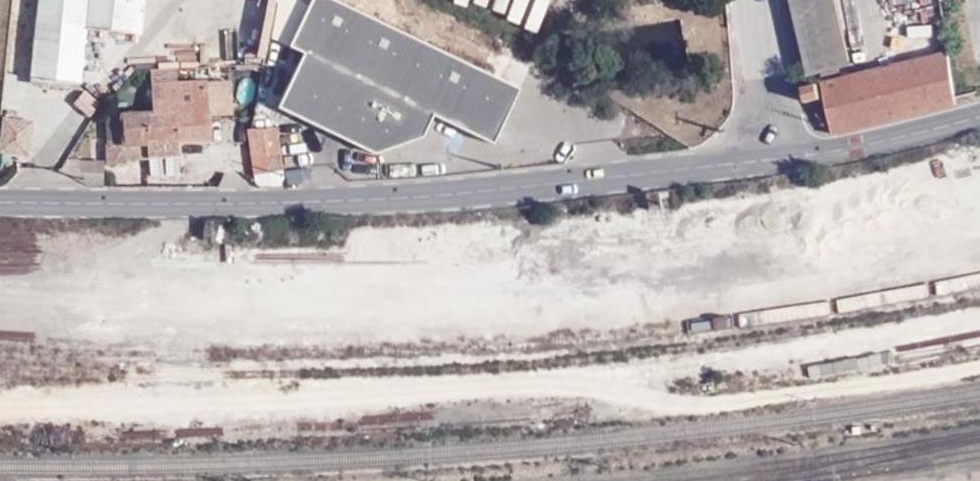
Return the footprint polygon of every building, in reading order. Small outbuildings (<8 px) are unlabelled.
[(30,80),(82,85),(87,30),(142,35),(145,0),(39,0),(30,80)] [(303,54),(276,108),(374,154),(422,138),(432,115),(492,144),(519,89),(494,77),(334,0),(311,0),(288,47),(303,54)] [(837,69),(849,66),(834,0),(789,0),(807,76),(820,73),(833,134),(950,107),(941,56),(840,78),(837,69)] [(401,16),(397,27),(435,42),(440,31),(401,16)] [(150,70),(150,87),(179,86),(179,79),(166,79),(167,70),(150,70)] [(807,102),(820,97),(813,77),(799,83),(807,102)] [(229,84),(206,85),(206,122),(230,122),(229,84)] [(179,86),(150,87),(151,113),(175,112),(177,143),(207,142),(206,122),(206,85),(179,86)] [(177,143),(175,112),(151,113),(143,113),(145,159),(178,157),(177,143)] [(145,159),(143,113),(108,114),(109,165),(124,165),(124,160),(145,159)] [(30,152),(31,117),(0,116),(0,152),(30,152)] [(279,128),(251,130),(248,158),(253,175),(284,169),(279,128)] [(59,172),(91,189),(105,189),(105,162),(66,160),(59,172)]
